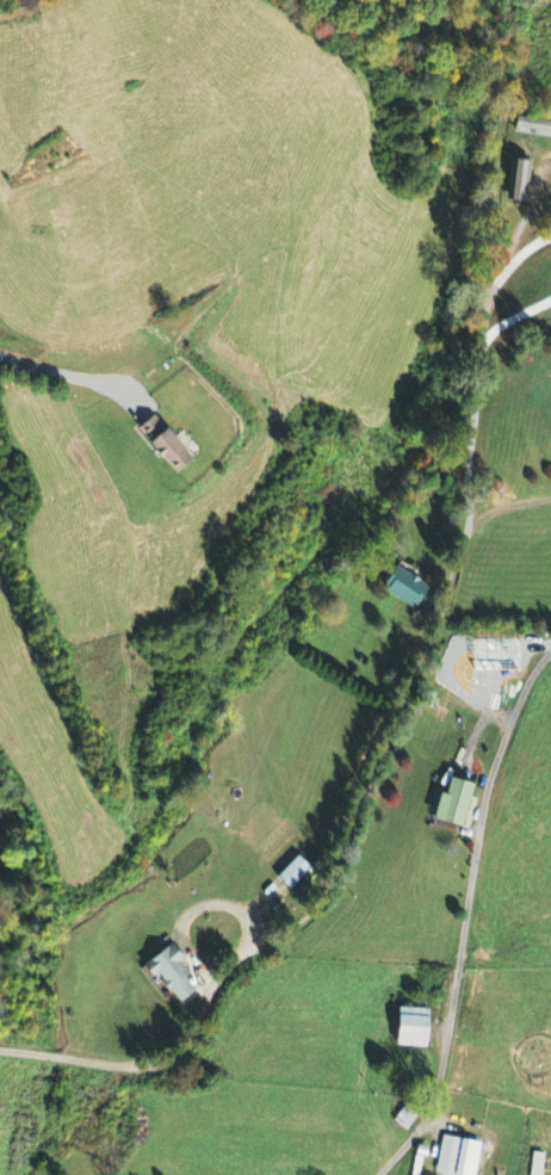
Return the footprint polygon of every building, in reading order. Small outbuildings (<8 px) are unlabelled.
[(518,118),(515,133),(550,141),(550,140),(550,124),(518,118)] [(528,165),(507,161),(499,201),(520,205),(528,165)] [(184,476),(201,462),(160,414),(143,429),(184,476)] [(415,611),(428,588),(392,567),(379,590),(415,611)] [(460,829),(469,786),(444,781),(441,797),(433,796),(428,822),(460,829)] [(281,877),(293,891),(316,871),(304,858),(281,877)] [(185,964),(190,961),(178,944),(149,965),(158,979),(163,976),(184,1006),(200,995),(191,982),(195,979),(185,964)] [(422,1049),(425,1010),(391,1008),(389,1047),(422,1049)] [(440,1136),(432,1174),(436,1174),(472,1174),(478,1144),(440,1136)] [(542,1155),(531,1154),(529,1174),(540,1174),(542,1155)]
